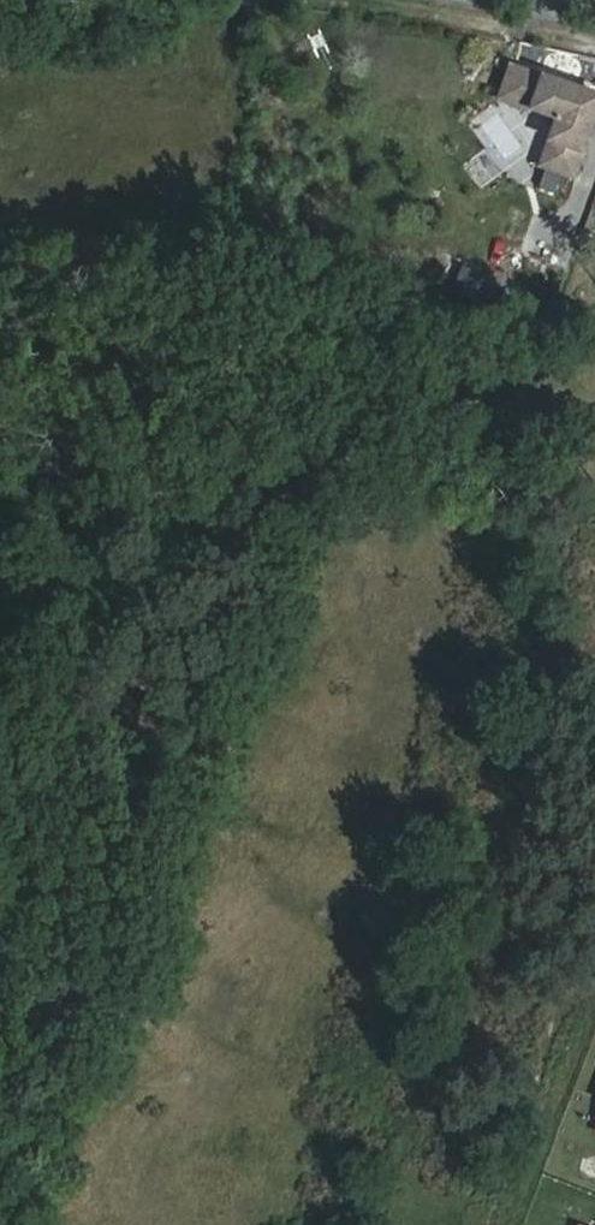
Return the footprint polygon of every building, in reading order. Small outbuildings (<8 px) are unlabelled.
[(513,68),(501,100),(554,119),(557,126),(541,167),(573,179),(594,119),(594,99),(513,68)]
